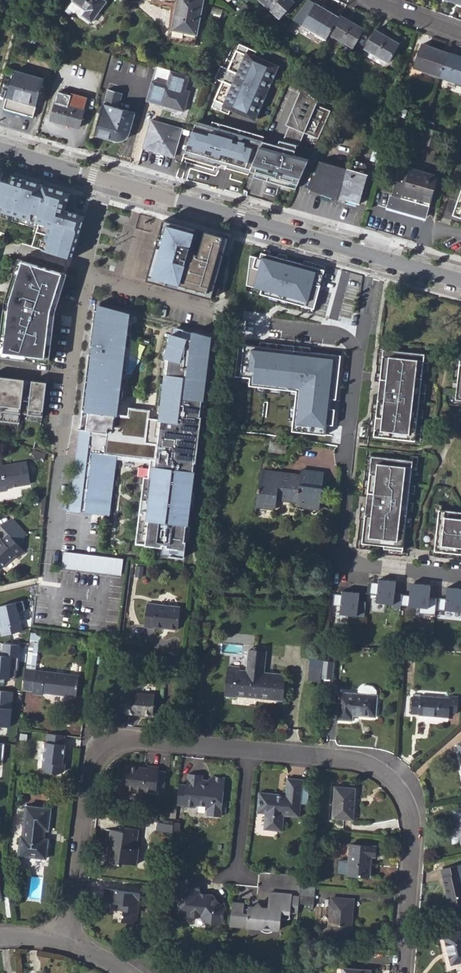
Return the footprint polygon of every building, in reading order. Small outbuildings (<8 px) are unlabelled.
[(82,16),(91,23),(107,2),(104,0),(74,0),(73,1),(86,11),(82,16)] [(203,0),(178,0),(172,30),(196,35),(203,0)] [(294,1),(293,0),(260,0),(279,18),(294,1)] [(68,9),(80,19),(82,16),(86,11),(73,1),(68,9)] [(310,30),(325,39),(329,34),(339,17),(315,3),(302,25),(303,26),(310,30)] [(243,15),(250,8),(246,4),(239,12),(243,15)] [(352,48),(364,29),(340,15),(339,17),(329,34),(352,48)] [(299,31),(307,36),(310,30),(303,26),(299,31)] [(387,62),(398,43),(375,29),(364,48),(387,62)] [(232,40),(220,65),(227,68),(239,43),(232,40)] [(220,65),(214,79),(222,82),(211,108),(229,114),(230,111),(255,120),(279,65),(254,54),(256,50),(239,43),(227,68),(220,65)] [(449,52),(422,43),(414,68),(440,77),(449,52)] [(449,52),(440,77),(440,78),(460,85),(460,57),(449,52)] [(4,108),(33,117),(36,107),(45,78),(15,69),(7,98),(4,108)] [(184,112),(190,92),(185,90),(189,76),(171,71),(167,85),(152,81),(147,101),(184,112)] [(116,141),(120,141),(123,140),(127,138),(128,136),(129,134),(135,112),(120,107),(124,93),(116,91),(119,81),(110,79),(108,89),(109,89),(104,103),(95,135),(116,141)] [(222,82),(214,79),(203,105),(211,108),(222,82)] [(307,91),(305,97),(317,103),(318,100),(307,91)] [(79,129),(88,97),(72,92),(71,96),(58,92),(50,121),(79,129)] [(317,103),(305,97),(298,112),(310,117),(308,121),(296,116),(293,123),(305,128),(304,131),(318,138),(330,110),(316,104),(317,103)] [(298,112),(296,116),(308,121),(310,117),(298,112)] [(157,148),(158,144),(163,146),(162,149),(174,157),(182,128),(166,123),(151,119),(149,127),(143,148),(157,148)] [(190,140),(185,152),(195,156),(194,160),(217,168),(218,164),(249,172),(262,141),(264,137),(234,128),(212,123),(211,127),(197,122),(190,140)] [(293,123),(292,126),(304,131),(305,128),(293,123)] [(435,147),(439,132),(428,128),(424,144),(435,147)] [(284,147),(262,141),(249,172),(267,176),(266,181),(283,185),(296,188),(309,159),(294,154),(296,145),(286,142),(284,147)] [(174,157),(162,149),(163,146),(158,144),(157,148),(143,148),(174,157)] [(380,149),(373,147),(369,160),(377,162),(380,149)] [(345,203),(346,199),(359,203),(367,174),(347,169),(318,160),(308,188),(338,200),(345,203)] [(218,164),(217,168),(225,171),(225,170),(248,174),(249,172),(218,164)] [(429,206),(438,176),(428,173),(401,165),(392,195),(429,206)] [(39,223),(31,247),(72,259),(90,199),(0,171),(0,211),(39,223)] [(452,215),(460,218),(460,191),(452,215)] [(394,204),(396,206),(399,207),(401,208),(403,208),(405,208),(407,208),(409,207),(421,210),(421,212),(427,214),(429,206),(392,195),(390,201),(394,204)] [(163,220),(146,280),(211,298),(228,238),(204,231),(198,254),(188,251),(195,229),(163,220)] [(204,231),(195,229),(188,251),(198,254),(204,231)] [(0,344),(0,356),(49,362),(56,311),(67,274),(18,259),(5,302),(0,344)] [(275,337),(277,318),(278,308),(282,276),(249,267),(247,287),(251,288),(251,290),(273,296),(270,318),(268,336),(275,337)] [(308,307),(331,314),(331,317),(336,319),(337,320),(334,331),(345,334),(355,297),(314,285),(308,307)] [(277,318),(289,319),(290,310),(278,308),(277,318)] [(85,512),(110,515),(117,457),(150,461),(148,479),(143,479),(135,544),(164,547),(164,545),(169,545),(168,548),(187,550),(188,541),(198,454),(194,453),(196,437),(192,437),(192,433),(201,434),(203,416),(201,416),(210,337),(193,332),(192,340),(171,334),(165,357),(168,358),(162,411),(161,411),(160,419),(150,418),(151,410),(129,407),(128,416),(118,414),(123,374),(127,375),(132,334),(127,333),(130,314),(110,309),(110,311),(98,310),(93,354),(89,353),(82,415),(84,416),(82,429),(80,428),(70,510),(81,511),(81,509),(85,509),(85,512)] [(273,348),(262,347),(261,356),(272,357),(273,348)] [(423,354),(382,349),(376,401),(372,436),(414,441),(423,354)] [(268,394),(270,377),(270,372),(241,369),(239,390),(268,394)] [(19,422),(20,413),(43,416),(47,382),(32,380),(30,400),(22,399),(25,379),(0,376),(0,420),(19,422)] [(32,380),(25,379),(22,399),(30,400),(32,380)] [(198,454),(201,434),(192,433),(192,437),(196,437),(194,453),(198,454)] [(268,452),(284,454),(285,443),(270,441),(268,452)] [(412,461),(370,457),(365,505),(361,544),(383,546),(383,549),(402,551),(412,461)] [(8,490),(8,487),(30,484),(27,463),(0,466),(0,491),(8,490)] [(256,507),(275,510),(277,500),(296,502),(296,507),(319,510),(324,473),(315,472),(313,487),(299,485),(300,476),(293,475),(293,478),(279,476),(279,473),(260,470),(256,507)] [(300,476),(299,485),(313,487),(315,472),(301,470),(300,476)] [(438,510),(433,552),(460,555),(460,513),(438,510)] [(7,531),(20,545),(27,531),(13,519),(0,523),(0,524),(7,531)] [(1,569),(16,554),(18,556),(25,550),(20,545),(7,531),(1,537),(0,537),(0,568),(1,569)] [(65,552),(63,567),(121,575),(123,559),(65,552)] [(367,585),(366,593),(368,593),(370,582),(377,583),(378,579),(368,578),(367,585)] [(370,582),(368,593),(376,594),(375,602),(392,604),(391,607),(399,608),(400,605),(401,594),(401,593),(394,593),(395,581),(387,580),(378,579),(377,583),(370,582)] [(435,609),(436,598),(428,597),(430,585),(420,584),(410,583),(408,595),(401,594),(400,605),(419,607),(418,612),(434,614),(435,609)] [(446,587),(445,598),(438,598),(437,609),(460,612),(460,588),(454,588),(446,587)] [(341,594),(341,591),(329,589),(327,604),(332,605),(333,593),(341,594)] [(332,605),(340,606),(339,613),(363,616),(365,602),(357,601),(358,592),(341,591),(341,594),(333,593),(332,605)] [(0,606),(0,630),(1,636),(23,630),(17,602),(0,606)] [(144,627),(154,628),(154,626),(178,629),(181,607),(147,603),(144,627)] [(30,643),(36,644),(38,632),(31,631),(30,643)] [(0,655),(0,677),(11,678),(12,657),(20,657),(21,644),(4,643),(3,655),(0,655)] [(228,668),(225,696),(236,697),(236,696),(236,693),(258,695),(258,698),(283,700),(285,675),(264,673),(266,651),(249,650),(247,670),(246,673),(239,673),(240,669),(228,668)] [(320,677),(331,678),(333,660),(322,659),(320,677)] [(81,664),(74,663),(73,672),(80,672),(81,664)] [(22,690),(32,691),(32,694),(43,695),(43,693),(76,697),(79,675),(25,668),(24,680),(22,690)] [(358,694),(377,695),(377,693),(376,689),(373,686),(370,685),(366,685),(363,686),(360,688),(358,692),(358,694)] [(0,690),(0,726),(11,727),(13,691),(0,690)] [(116,711),(125,712),(125,713),(153,716),(155,695),(126,692),(126,693),(117,692),(116,711)] [(358,694),(340,693),(338,719),(352,720),(353,715),(375,716),(377,695),(358,694)] [(411,714),(419,714),(419,716),(449,718),(449,712),(457,713),(459,696),(450,695),(450,698),(420,695),(420,697),(412,697),(411,714)] [(65,735),(47,733),(46,742),(45,742),(42,768),(46,772),(59,773),(64,771),(65,763),(63,763),(64,754),(65,744),(64,744),(65,735)] [(125,789),(156,792),(159,766),(148,765),(148,768),(128,766),(125,789)] [(185,805),(185,807),(196,808),(198,807),(205,807),(208,810),(207,816),(221,817),(225,778),(212,776),(209,779),(208,784),(202,783),(203,775),(189,774),(188,785),(185,805)] [(257,805),(265,805),(264,813),(265,813),(263,829),(282,831),(283,815),(298,817),(299,802),(301,785),(301,780),(286,778),(284,795),(283,795),(282,797),(276,796),(276,795),(258,793),(257,805)] [(178,804),(185,805),(188,785),(180,784),(178,804)] [(309,786),(301,785),(299,802),(308,803),(309,786)] [(332,817),(353,819),(354,800),(353,800),(354,788),(335,786),(332,817)] [(24,820),(50,824),(51,809),(26,805),(24,820)] [(256,812),(264,813),(265,805),(257,805),(256,812)] [(18,855),(46,858),(48,839),(44,838),(45,830),(49,830),(50,824),(24,820),(22,836),(20,836),(18,855)] [(109,863),(123,865),(123,862),(138,864),(140,847),(138,847),(140,829),(125,827),(125,831),(112,830),(109,847),(111,847),(109,863)] [(348,875),(369,877),(371,856),(376,857),(377,846),(350,844),(348,875)] [(451,907),(460,904),(460,865),(442,869),(451,907)] [(151,884),(168,886),(169,877),(162,876),(152,875),(151,884)] [(182,911),(192,912),(195,917),(199,917),(207,926),(214,927),(222,920),(219,917),(222,915),(223,908),(212,894),(207,893),(207,896),(198,895),(199,890),(191,889),(192,879),(177,877),(174,905),(182,906),(182,911)] [(191,889),(199,890),(200,880),(192,879),(191,889)] [(298,903),(313,904),(315,886),(300,885),(299,895),(298,903)] [(139,912),(134,911),(135,904),(139,905),(141,893),(105,888),(103,901),(109,902),(109,903),(110,903),(110,905),(111,905),(111,908),(115,908),(115,909),(123,910),(122,920),(137,923),(139,912)] [(245,925),(260,927),(260,929),(261,930),(264,931),(268,931),(270,930),(270,928),(278,929),(279,917),(281,918),(285,918),(288,917),(289,911),(291,894),(269,892),(267,907),(261,907),(257,903),(253,906),(247,905),(247,907),(243,907),(244,903),(231,901),(229,923),(245,925)] [(299,895),(291,894),(289,911),(297,912),(298,903),(299,895)] [(329,935),(350,937),(354,899),(332,897),(329,935)] [(439,936),(447,971),(460,967),(460,931),(445,935),(439,936)]
